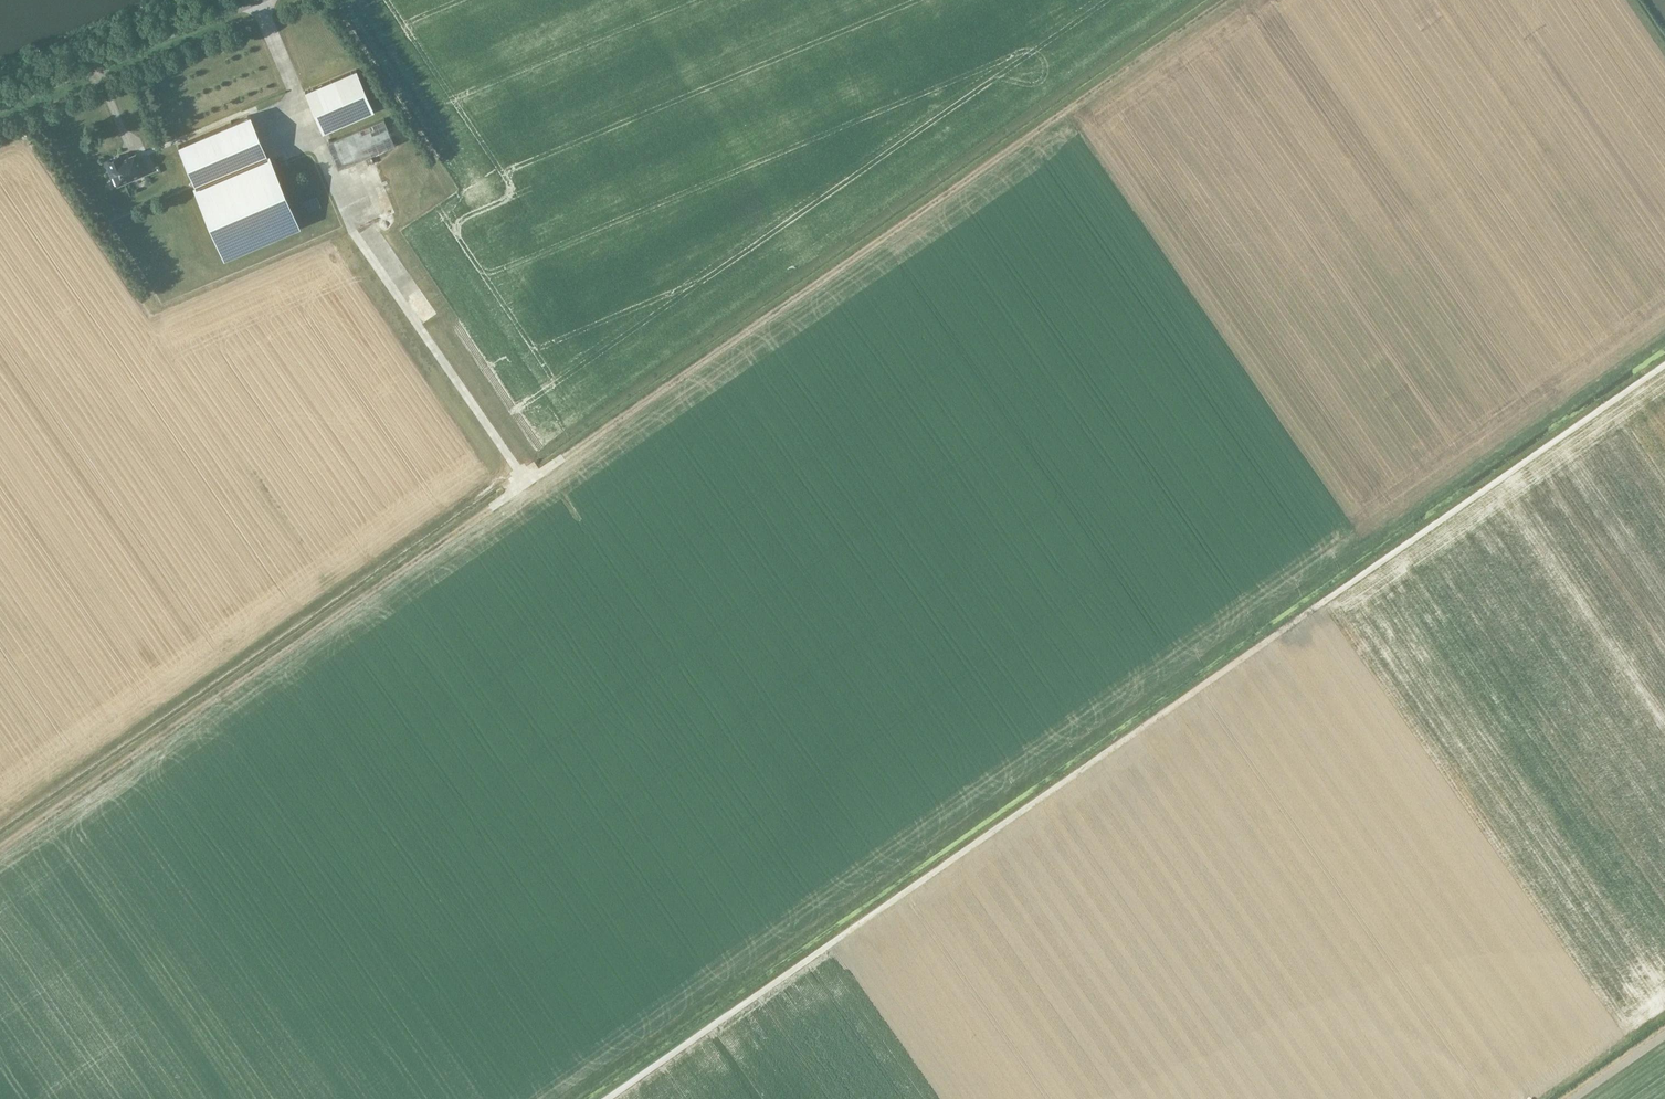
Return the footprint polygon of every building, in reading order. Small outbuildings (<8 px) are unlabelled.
[(373,110),(356,69),(305,91),(322,132),(373,110)] [(178,145),(225,257),(297,226),(250,114),(178,145)] [(394,145),(383,118),(327,142),(338,169),(394,145)] [(120,157),(119,155),(104,161),(111,177),(113,176),(117,185),(145,173),(136,153),(129,156),(128,154),(120,157)] [(317,197),(304,202),(308,210),(320,205),(317,197)]
